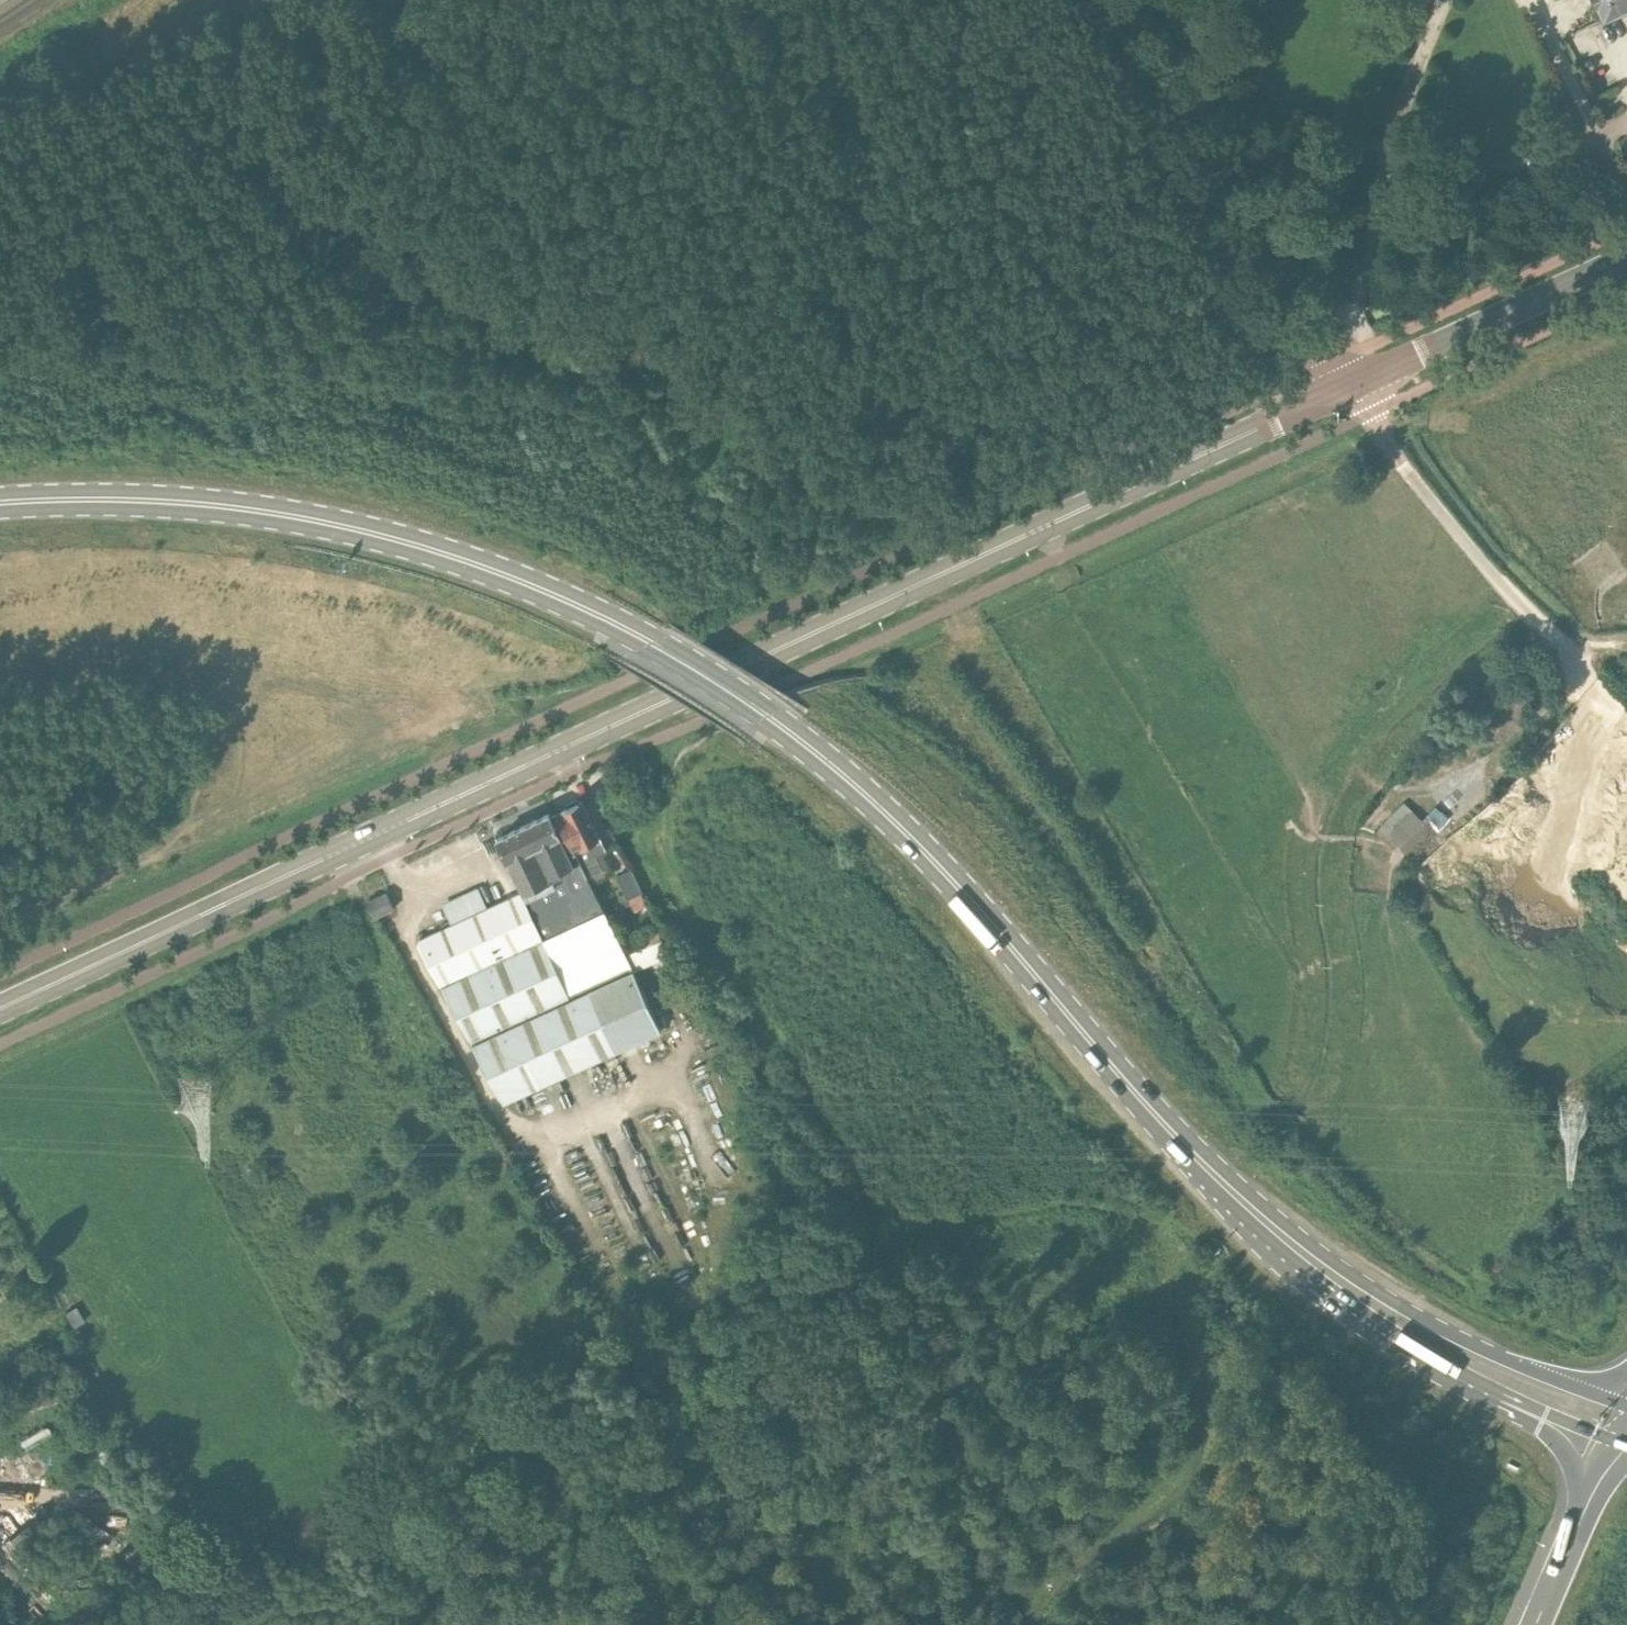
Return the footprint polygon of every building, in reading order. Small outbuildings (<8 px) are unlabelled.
[(1626,12),(1626,0),(1593,0),(1603,23),(1604,22),(1626,12)] [(1407,799),(1381,824),(1409,853),(1435,829),(1407,799)] [(580,866),(591,885),(609,875),(611,871),(602,853),(606,851),(600,841),(581,802),(555,815),(580,866)] [(580,866),(555,815),(549,818),(548,815),(498,839),(508,862),(523,893),(419,941),(417,946),(473,1047),(505,1103),(662,1032),(634,974),(670,957),(662,939),(636,951),(631,942),(621,946),(591,885),(580,866)] [(626,901),(642,894),(631,870),(616,877),(626,901)] [(394,910),(386,894),(367,903),(368,905),(374,919),(394,910)]
